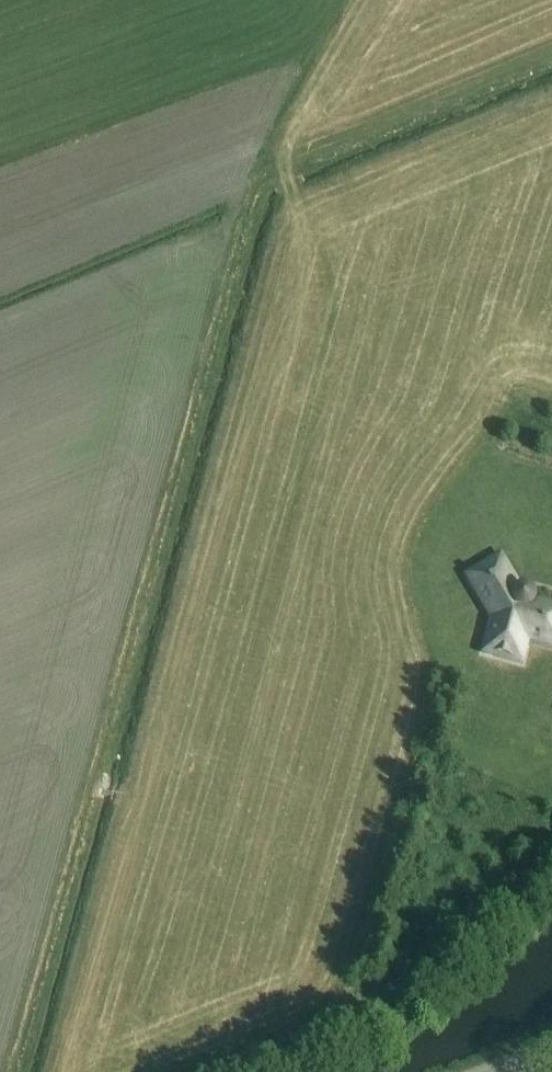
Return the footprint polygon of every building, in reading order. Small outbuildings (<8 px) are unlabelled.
[(500,559),(470,577),(495,619),(486,652),(520,661),(526,637),(551,644),(551,608),(535,603),(535,602),(535,600),(535,598),(534,597),(533,595),(531,592),(530,591),(528,591),(524,590),(523,591),(519,592),(500,559)]
